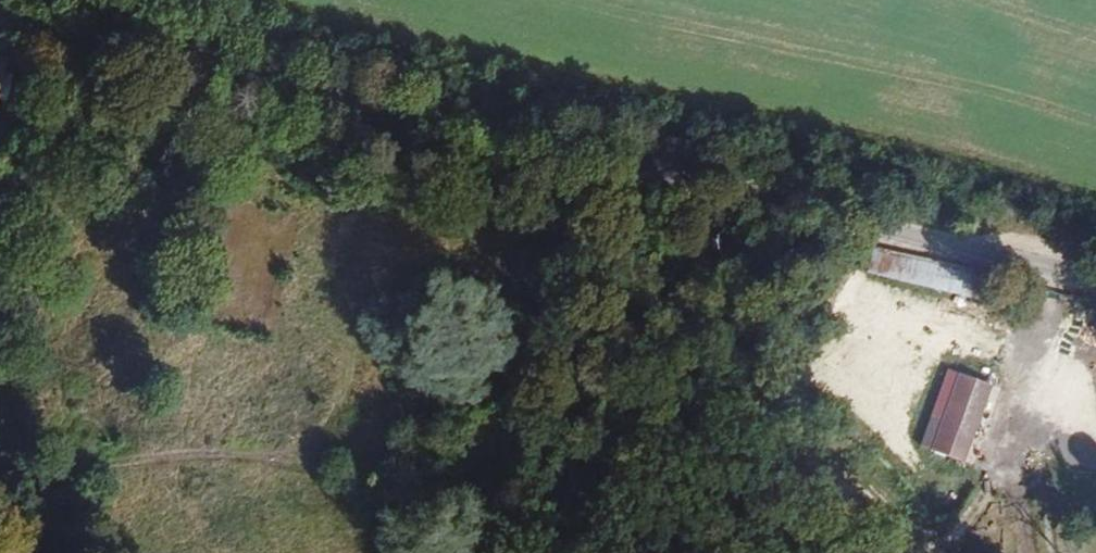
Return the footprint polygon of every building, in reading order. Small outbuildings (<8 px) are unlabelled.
[(867,251),(863,278),(958,291),(961,264),(867,251)] [(967,457),(991,380),(957,369),(935,449),(967,457)] [(1093,474),(1089,475),(1085,477),(1081,479),(1078,482),(1076,486),(1075,491),(1076,495),(1077,499),(1079,503),(1082,507),(1086,509),(1091,510),(1095,510),(1095,475),(1093,474)]
